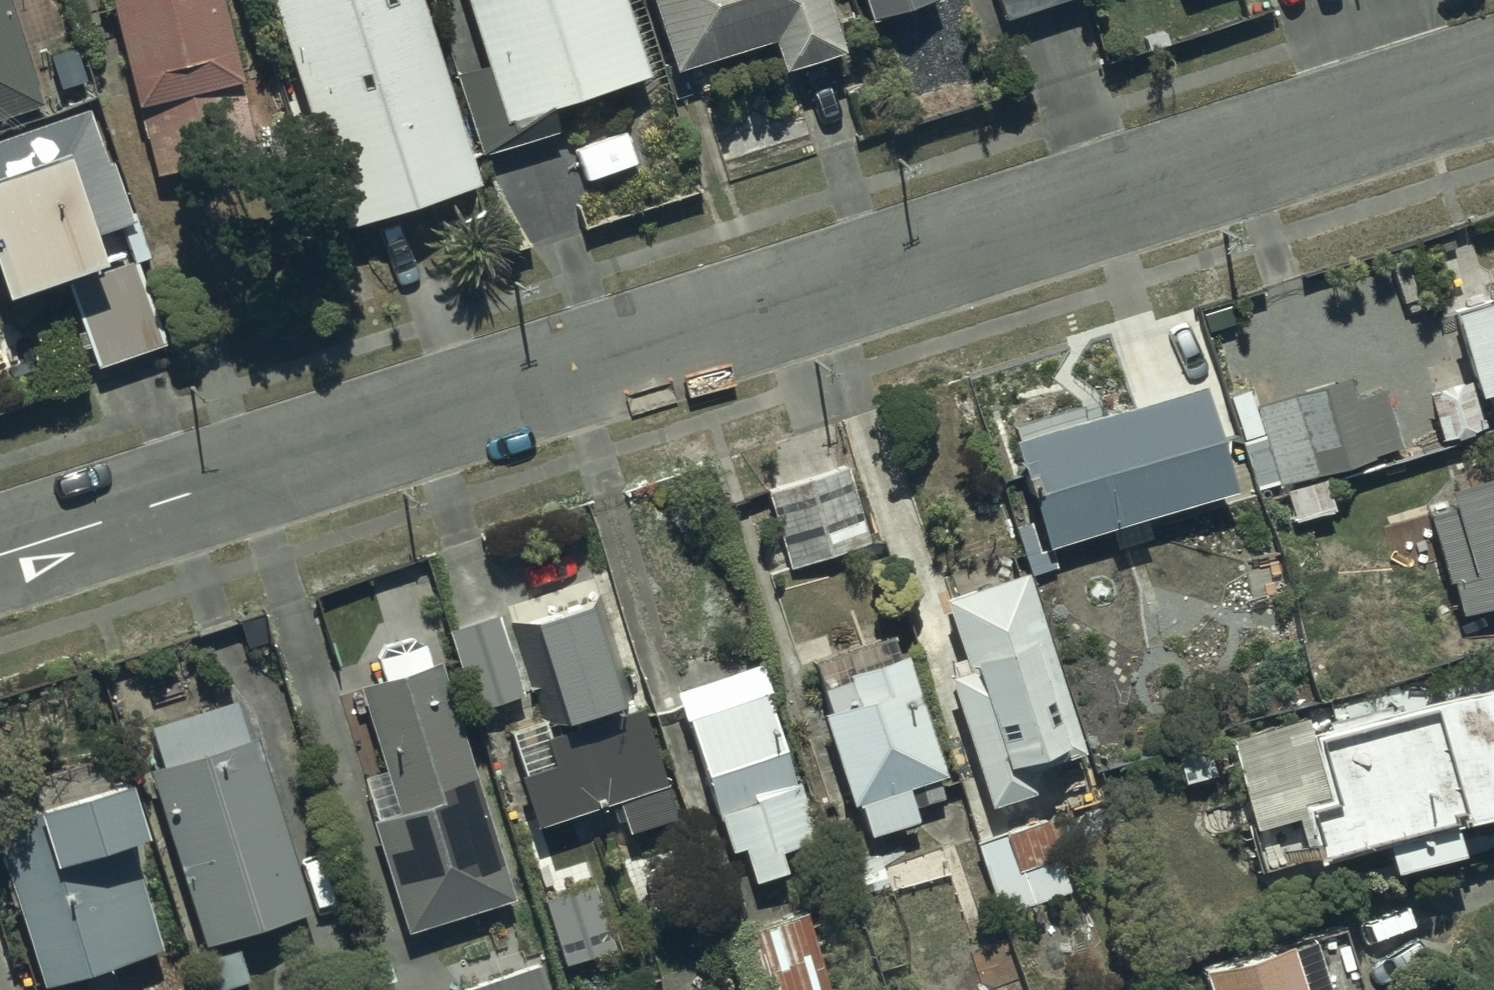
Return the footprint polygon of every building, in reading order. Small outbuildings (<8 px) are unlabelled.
[(41,107),(7,0),(0,0),(0,120),(41,107)] [(134,102),(140,101),(152,151),(200,140),(188,90),(237,78),(218,0),(109,0),(134,102)] [(414,0),(264,0),(337,226),(473,183),(414,0)] [(618,0),(460,0),(481,66),(451,75),(475,155),(556,130),(549,105),(642,77),(618,0)] [(670,71),(768,41),(776,67),(835,49),(819,0),(648,0),(670,71)] [(866,19),(922,0),(859,0),(866,19)] [(1001,17),(1051,0),(996,0),(1001,17)] [(6,296),(102,262),(92,234),(135,219),(95,107),(0,140),(0,280),(6,296)] [(138,263),(70,286),(98,370),(166,347),(138,263)] [(1424,392),(1435,438),(1481,427),(1473,393),(1481,391),(1485,408),(1493,406),(1493,283),(1476,288),(1479,298),(1442,310),(1452,344),(1426,352),(1438,389),(1424,392)] [(1190,377),(1003,437),(1031,522),(1013,527),(1030,580),(1057,571),(1049,546),(1226,489),(1190,377)] [(1343,377),(1253,405),(1262,436),(1243,442),(1258,488),(1278,482),(1279,485),(1397,447),(1379,391),(1351,400),(1343,377)] [(869,542),(845,467),(765,493),(789,568),(869,542)] [(1422,498),(1382,510),(1401,574),(1440,563),(1457,618),(1493,606),(1493,473),(1444,489),(1449,508),(1427,515),(1422,498)] [(1077,752),(1018,573),(939,599),(958,655),(943,660),(946,671),(939,673),(983,805),(1025,791),(1019,772),(1077,752)] [(629,693),(598,594),(517,620),(548,719),(629,693)] [(510,697),(481,616),(446,629),(475,710),(510,697)] [(379,680),(355,687),(378,771),(361,776),(372,816),(367,818),(398,932),(510,902),(441,660),(432,663),(424,635),(371,650),(379,680)] [(898,639),(810,663),(822,710),(816,712),(841,804),(852,801),(861,834),(915,820),(911,807),(941,799),(898,639)] [(812,840),(755,663),(670,691),(722,850),(738,845),(751,884),(790,872),(783,849),(812,840)] [(1381,711),(1380,706),(1321,720),(1323,727),(1303,732),(1300,718),(1224,737),(1244,820),(1239,821),(1250,870),(1305,856),(1306,859),(1376,843),(1382,871),(1450,854),(1442,824),(1493,811),(1493,684),(1381,711)] [(155,764),(140,769),(196,948),(302,915),(237,703),(145,731),(155,764)] [(669,817),(631,705),(548,733),(543,720),(504,733),(517,772),(511,774),(529,827),(612,799),(623,833),(669,817)] [(117,780),(33,809),(29,796),(2,805),(7,820),(0,822),(0,854),(40,987),(34,989),(117,989),(110,965),(162,949),(128,837),(134,836),(117,780)] [(967,825),(973,839),(1003,911),(1064,885),(1045,839),(1060,832),(1041,787),(1001,804),(1003,810),(967,825)] [(609,950),(587,884),(540,900),(561,966),(609,950)] [(804,913),(735,935),(752,989),(829,989),(804,913)] [(1311,942),(1201,977),(1206,989),(1326,989),(1311,942)] [(538,965),(459,989),(545,989),(538,965)]
